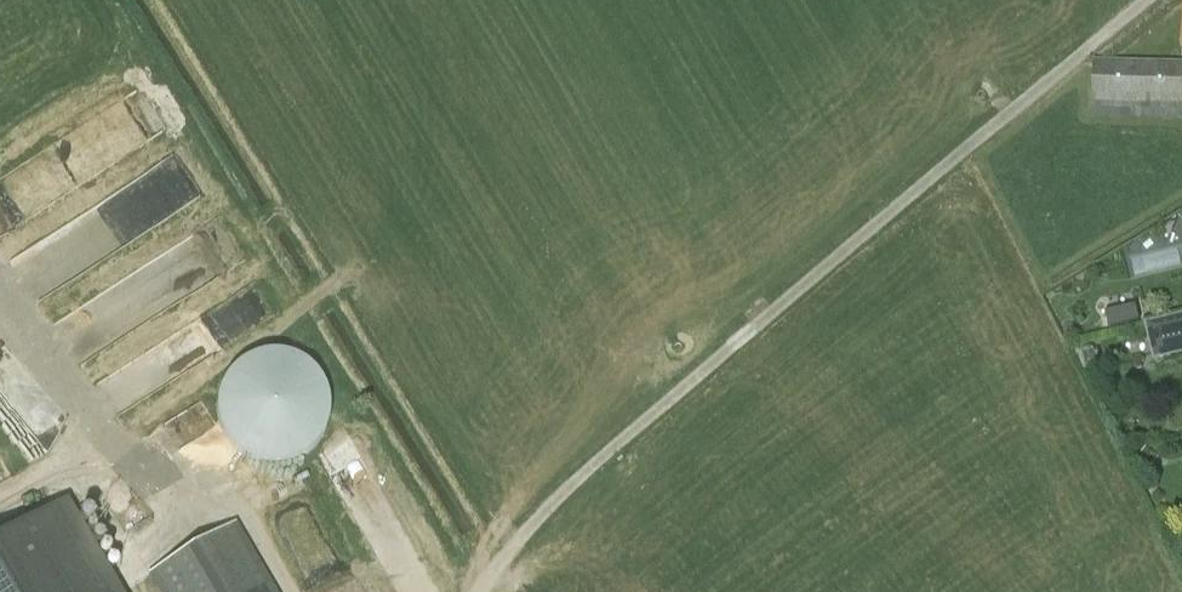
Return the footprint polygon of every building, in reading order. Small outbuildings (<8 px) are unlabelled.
[(1094,63),(1093,102),(1181,104),(1181,65),(1094,63)] [(123,330),(243,264),(225,231),(104,297),(123,330)] [(107,411),(261,327),(247,302),(94,386),(107,411)] [(1135,306),(1105,313),(1109,328),(1138,321),(1135,306)] [(1146,326),(1154,360),(1181,354),(1181,318),(1146,326)] [(273,456),(290,454),(306,446),(318,434),(325,419),(327,402),(323,386),(315,371),(302,360),(286,354),(269,354),(253,358),(239,368),(229,382),(224,398),(225,415),(231,431),(242,444),(257,453),(273,456)] [(1136,464),(1147,473),(1157,460),(1145,451),(1136,464)] [(63,504),(0,540),(0,591),(114,591),(63,504)] [(153,581),(160,591),(274,591),(267,580),(238,531),(153,581)]
